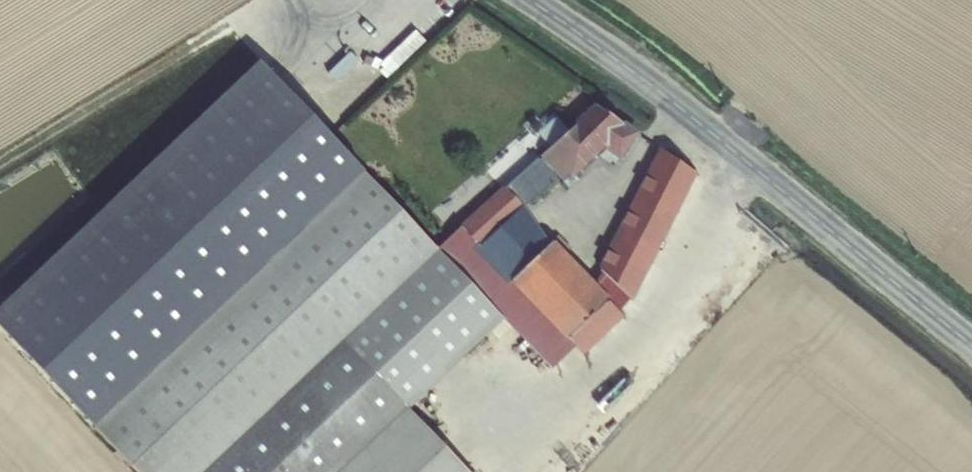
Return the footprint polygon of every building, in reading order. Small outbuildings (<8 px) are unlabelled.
[(401,66),(429,42),(418,29),(390,54),(401,66)] [(419,404),(355,338),(448,247),(269,63),(5,321),(151,471),(485,471),(419,404)] [(648,129),(608,102),(516,183),(535,203),(571,172),(577,176),(615,143),(630,154),(648,129)] [(641,293),(704,169),(670,145),(612,263),(641,293)] [(521,273),(559,234),(543,217),(535,203),(516,183),(473,222),(521,273)] [(451,244),(557,356),(562,361),(584,340),(521,273),(473,222),(451,244)] [(559,234),(521,273),(584,340),(592,348),(633,309),(631,307),(604,280),(559,234)] [(513,313),(448,247),(355,338),(419,404),(513,313)] [(604,280),(631,307),(641,293),(612,263),(604,280)]
